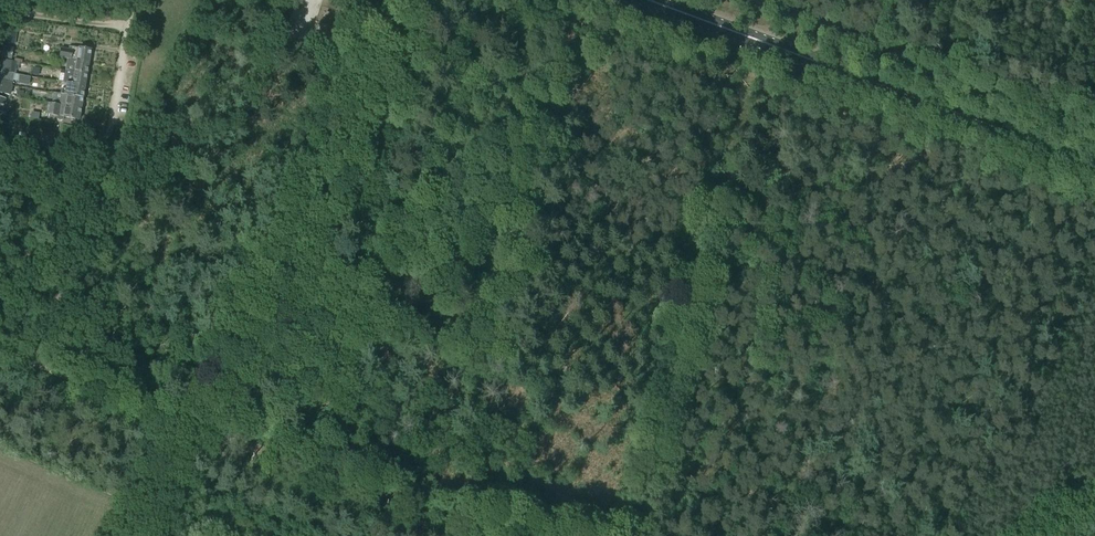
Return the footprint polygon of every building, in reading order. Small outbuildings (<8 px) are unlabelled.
[(321,6),(334,10),(337,0),(323,0),(321,6)] [(15,45),(18,30),(7,28),(4,47),(2,46),(2,47),(13,49),(13,48),(13,44),(15,45)] [(12,59),(13,49),(2,47),(0,58),(12,59)] [(91,50),(72,47),(69,47),(68,50),(61,49),(59,58),(67,59),(89,63),(91,50)] [(13,61),(2,59),(0,68),(0,71),(2,71),(2,69),(11,71),(13,61)] [(87,74),(89,63),(67,59),(65,70),(87,74)] [(85,86),(87,74),(65,70),(63,82),(85,86)] [(25,77),(19,76),(19,75),(0,72),(0,79),(12,83),(13,81),(23,84),(25,77)] [(12,83),(0,79),(0,93),(9,96),(12,83)] [(83,97),(85,86),(63,82),(63,85),(66,86),(65,90),(62,89),(61,94),(83,97)] [(61,95),(54,93),(52,103),(81,108),(83,97),(61,94),(61,95)] [(81,108),(52,103),(52,104),(48,104),(46,114),(59,116),(64,117),(79,120),(81,108)]
